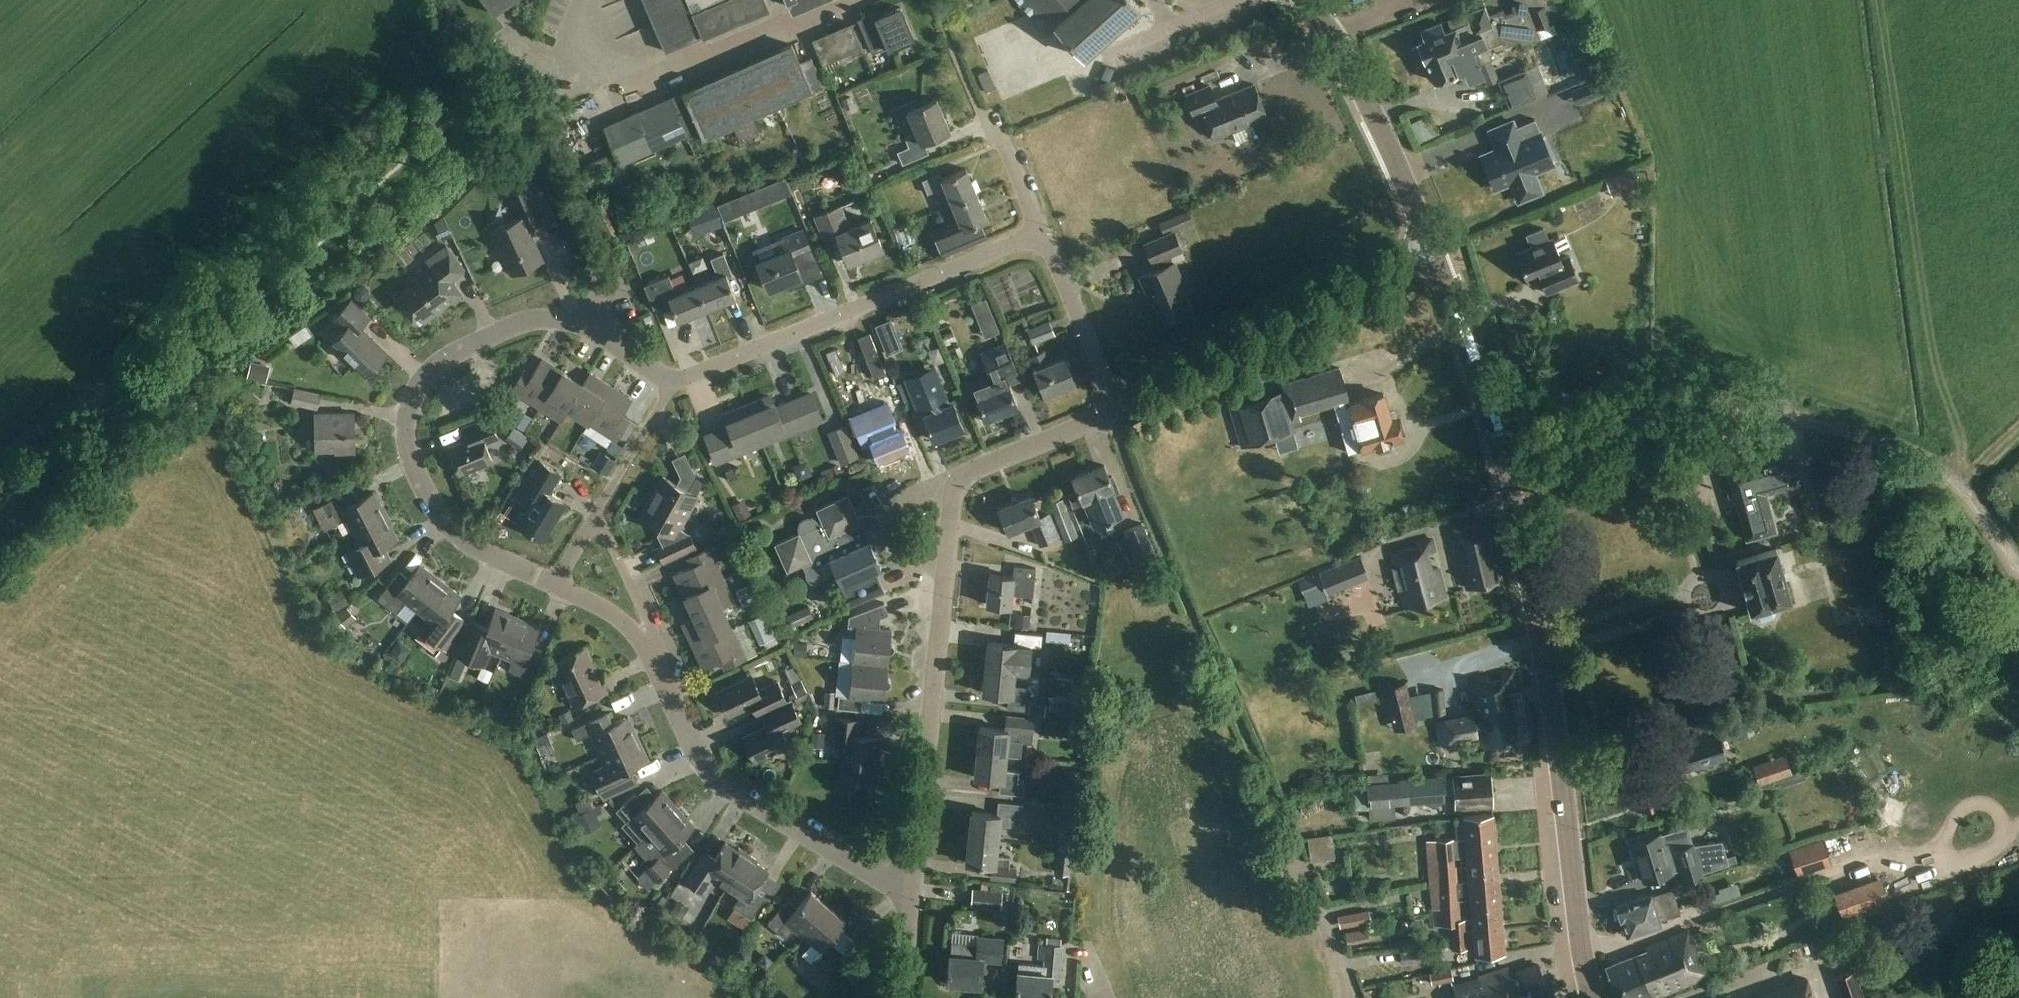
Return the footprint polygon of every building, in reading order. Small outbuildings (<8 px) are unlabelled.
[(494,15),(513,0),(483,0),(494,15)] [(694,13),(692,8),(688,0),(644,0),(665,51),(703,35),(694,13)] [(692,8),(711,0),(688,0),(692,8)] [(694,13),(703,35),(767,8),(763,0),(725,0),(694,13)] [(1046,34),(1054,26),(1083,58),(1140,8),(1133,0),(1016,0),(1046,34)] [(1464,13),(1468,23),(1467,23),(1468,28),(1472,26),(1477,24),(1487,49),(1504,42),(1506,45),(1521,39),(1523,44),(1540,37),(1556,31),(1553,23),(1550,15),(1565,9),(1561,0),(1555,0),(1553,1),(1553,0),(1514,0),(1516,4),(1511,6),(1513,11),(1504,15),(1502,10),(1488,15),(1485,8),(1485,7),(1483,6),(1464,13)] [(859,21),(873,54),(874,53),(889,47),(890,47),(891,50),(915,39),(902,8),(878,18),(877,19),(875,14),(860,21),(859,21)] [(1433,82),(1451,75),(1458,72),(1464,70),(1468,80),(1482,74),(1478,64),(1491,59),(1487,49),(1477,24),(1472,26),(1468,28),(1467,23),(1468,23),(1464,13),(1452,18),(1456,28),(1444,32),(1440,22),(1421,30),(1421,31),(1425,40),(1422,41),(1417,43),(1418,44),(1418,46),(1411,49),(1417,64),(1425,62),(1433,82)] [(841,64),(864,54),(862,49),(863,48),(853,24),(813,41),(823,66),(839,59),(841,64)] [(703,138),(733,125),(751,117),(811,90),(812,90),(812,87),(821,84),(813,66),(810,58),(801,62),(793,45),(605,128),(621,163),(699,129),(703,138)] [(1478,64),(1482,74),(1485,83),(1498,78),(1491,59),(1478,64)] [(1510,108),(1537,97),(1546,93),(1535,65),(1526,69),(1499,80),(1510,108)] [(978,74),(982,85),(992,81),(988,70),(978,74)] [(1599,94),(1612,89),(1607,75),(1593,81),(1599,94)] [(1267,116),(1253,83),(1215,99),(1209,85),(1194,91),(1186,94),(1185,95),(1195,117),(1204,113),(1214,138),(1232,130),(1237,141),(1255,134),(1250,123),(1267,116)] [(1192,86),(1184,89),(1186,94),(1194,91),(1192,86)] [(854,107),(849,96),(842,99),(847,110),(854,107)] [(898,152),(903,165),(928,154),(924,142),(950,131),(936,100),(907,112),(916,133),(905,137),(909,148),(898,152)] [(1495,189),(1504,185),(1509,183),(1512,182),(1519,201),(1541,192),(1533,173),(1553,165),(1542,139),(1534,119),(1515,127),(1512,121),(1489,130),(1497,149),(1481,155),(1495,189)] [(944,188),(951,204),(976,194),(966,170),(942,180),(940,174),(922,182),(927,195),(944,188)] [(1607,181),(1612,195),(1637,185),(1632,171),(1607,181)] [(767,201),(790,191),(784,177),(761,187),(767,201)] [(543,260),(529,230),(544,223),(527,187),(509,195),(519,218),(489,232),(497,251),(500,250),(511,275),(543,260)] [(626,194),(615,198),(618,206),(629,201),(626,194)] [(980,223),(987,220),(976,194),(951,204),(960,224),(935,235),(943,255),(986,238),(980,223)] [(703,230),(722,224),(715,205),(696,212),(703,230)] [(849,228),(841,206),(815,216),(825,241),(837,236),(848,263),(883,249),(871,220),(849,228)] [(1163,219),(1166,228),(1168,233),(1192,224),(1190,219),(1187,210),(1163,219)] [(440,236),(450,232),(443,218),(434,223),(440,236)] [(892,229),(899,245),(913,240),(906,223),(892,229)] [(1545,294),(1579,281),(1569,256),(1562,259),(1554,239),(1550,241),(1544,228),(1526,235),(1531,249),(1519,253),(1530,283),(1539,280),(1545,294)] [(650,229),(634,236),(639,246),(655,239),(650,229)] [(756,261),(768,290),(801,276),(793,256),(810,249),(802,229),(774,240),(779,252),(756,261)] [(1173,263),(1170,255),(1182,250),(1174,231),(1144,244),(1152,262),(1156,260),(1160,269),(1140,277),(1148,296),(1151,295),(1163,321),(1191,309),(1181,286),(1184,285),(1174,262),(1173,263)] [(414,309),(424,322),(462,294),(451,280),(464,270),(446,246),(427,261),(431,267),(414,280),(417,284),(399,298),(409,312),(414,309)] [(719,279),(698,287),(707,309),(736,297),(728,278),(732,276),(724,255),(711,260),(719,279)] [(698,287),(697,286),(676,294),(669,275),(644,285),(653,308),(670,301),(678,321),(707,309),(698,287)] [(364,286),(357,286),(354,291),(354,297),(359,301),(364,301),(369,296),(369,290),(364,286)] [(977,320),(992,314),(986,298),(971,305),(977,320)] [(331,343),(366,376),(387,354),(360,328),(369,318),(351,300),(333,318),(345,329),(331,343)] [(886,355),(903,349),(891,319),(874,326),(886,355)] [(1027,331),(1032,345),(1054,335),(1049,322),(1027,331)] [(840,330),(852,359),(867,353),(855,323),(840,330)] [(951,329),(942,333),(945,340),(953,336),(951,329)] [(999,416),(998,414),(1017,406),(1006,379),(1018,374),(1006,344),(981,354),(990,375),(971,383),(983,413),(980,414),(984,422),(999,416)] [(1048,365),(1043,352),(1030,357),(1035,370),(1034,371),(1044,396),(1074,383),(1064,359),(1048,365)] [(512,389),(538,405),(559,371),(542,360),(531,376),(524,371),(512,389)] [(251,362),(247,377),(266,381),(270,366),(251,362)] [(1293,423),(1302,420),(1300,415),(1335,404),(1349,453),(1361,449),(1361,450),(1375,446),(1376,451),(1381,453),(1390,451),(1391,447),(1390,441),(1402,437),(1401,433),(1406,432),(1402,420),(1397,421),(1396,417),(1391,418),(1384,394),(1363,400),(1363,401),(1351,405),(1340,368),(1282,385),(1284,391),(1230,407),(1242,448),(1296,432),(1293,423)] [(561,420),(568,409),(582,385),(559,371),(538,405),(561,420)] [(924,418),(925,422),(933,440),(963,428),(955,410),(953,405),(951,406),(947,408),(932,372),(906,383),(917,410),(923,408),(927,417),(924,418)] [(568,409),(591,423),(613,389),(589,374),(582,385),(568,409)] [(295,389),(293,395),(291,402),(317,408),(320,394),(295,389)] [(613,389),(591,423),(617,440),(628,421),(620,417),(631,401),(613,389)] [(770,397),(747,406),(763,443),(821,419),(811,394),(775,409),(770,397)] [(763,443),(747,406),(724,415),(729,427),(705,437),(716,462),(763,443)] [(523,429),(531,417),(518,409),(510,421),(523,429)] [(354,453),(354,413),(314,414),(315,451),(335,451),(336,453),(354,453)] [(448,448),(460,475),(493,462),(485,444),(498,439),(490,418),(463,429),(467,440),(448,448)] [(870,440),(879,462),(909,450),(895,418),(872,427),(875,435),(869,437),(871,439),(870,440)] [(829,433),(841,464),(859,457),(846,426),(829,433)] [(516,439),(521,432),(514,427),(509,434),(516,439)] [(813,432),(795,437),(804,470),(822,466),(813,432)] [(601,452),(592,466),(606,474),(615,460),(614,459),(605,454),(601,452)] [(1727,469),(1743,526),(1747,540),(1776,532),(1766,493),(1800,484),(1792,455),(1757,465),(1756,461),(1727,469)] [(518,525),(543,540),(565,504),(548,494),(560,474),(540,462),(522,491),(535,498),(518,525)] [(1831,465),(1810,471),(1818,500),(1840,494),(1831,465)] [(1109,477),(1104,466),(1072,479),(1077,491),(1069,495),(1068,494),(1067,494),(1073,507),(1074,507),(1073,505),(1084,501),(1096,528),(1097,528),(1096,526),(1106,522),(1106,523),(1112,521),(1111,520),(1120,516),(1121,517),(1122,517),(1113,494),(1118,491),(1111,476),(1109,477)] [(729,481),(738,477),(734,467),(725,471),(729,481)] [(662,477),(651,497),(686,517),(698,496),(696,495),(703,483),(695,479),(688,491),(662,477)] [(347,519),(353,532),(385,515),(373,492),(358,500),(352,489),(322,505),(328,516),(332,514),(337,524),(347,519)] [(805,564),(808,570),(807,572),(807,574),(807,575),(807,577),(808,579),(809,580),(810,581),(812,582),(813,583),(815,583),(817,583),(818,583),(820,583),(821,582),(823,581),(824,579),(824,578),(825,576),(825,575),(825,574),(834,570),(841,585),(859,577),(864,588),(872,585),(867,574),(881,567),(848,495),(816,509),(822,523),(819,524),(818,523),(816,521),(815,520),(813,519),(811,519),(809,518),(807,518),(805,519),(803,519),(802,520),(800,521),(799,523),(798,524),(797,526),(796,528),(796,530),(796,532),(797,534),(773,545),(786,573),(805,564)] [(1040,518),(1038,515),(1030,496),(998,510),(1007,532),(1030,523),(1040,547),(1059,540),(1048,514),(1040,518)] [(686,517),(651,497),(639,518),(667,534),(663,541),(665,546),(656,550),(662,562),(695,547),(690,534),(689,534),(680,528),(686,517)] [(1050,506),(1064,542),(1078,536),(1063,501),(1050,506)] [(733,509),(733,510),(738,520),(750,515),(746,504),(745,503),(733,509)] [(705,525),(715,520),(709,506),(699,511),(705,525)] [(618,515),(618,521),(624,524),(628,521),(628,515),(623,512),(618,515)] [(385,515),(353,532),(360,544),(346,552),(357,573),(387,557),(382,546),(397,538),(385,515)] [(1487,549),(1484,536),(1492,534),(1490,521),(1453,530),(1458,553),(1460,553),(1468,587),(1501,580),(1496,559),(1498,558),(1496,547),(1487,549)] [(717,528),(720,534),(733,527),(730,522),(717,528)] [(1154,554),(1155,554),(1155,553),(1143,523),(1125,531),(1138,561),(1154,554)] [(1448,597),(1438,566),(1429,567),(1426,556),(1435,553),(1431,538),(1390,548),(1394,563),(1389,564),(1395,590),(1401,589),(1406,608),(1448,597)] [(1736,560),(1751,611),(1792,600),(1777,548),(1736,560)] [(675,574),(684,592),(720,575),(708,549),(689,558),(693,566),(675,574)] [(1345,562),(1319,572),(1328,594),(1354,584),(1345,562)] [(378,599),(396,614),(407,622),(416,609),(418,610),(439,582),(430,575),(430,572),(424,568),(421,568),(419,566),(409,579),(399,571),(378,599)] [(1033,596),(1036,569),(1014,567),(1013,577),(989,575),(986,604),(1011,607),(1012,594),(1033,596)] [(684,592),(695,618),(721,607),(733,602),(720,575),(684,592)] [(1317,576),(1299,583),(1303,593),(1321,586),(1317,576)] [(451,609),(460,598),(457,596),(457,593),(451,588),(448,589),(439,582),(418,610),(429,619),(419,631),(441,648),(449,637),(464,619),(451,609)] [(747,585),(735,590),(739,598),(751,593),(747,585)] [(327,599),(336,613),(350,604),(341,590),(327,599)] [(755,601),(751,593),(739,598),(743,606),(755,601)] [(856,637),(846,637),(843,637),(840,661),(852,663),(852,662),(888,666),(889,653),(891,653),(893,651),(894,649),(894,647),(892,645),(890,644),(891,631),(874,629),(875,620),(889,615),(884,603),(849,617),(848,626),(857,627),(856,637)] [(783,616),(788,628),(814,617),(809,605),(783,616)] [(345,627),(356,617),(347,607),(336,617),(345,627)] [(684,623),(694,646),(731,629),(721,607),(695,618),(684,623)] [(490,650),(501,655),(517,618),(495,609),(488,626),(471,619),(456,654),(483,666),(490,650)] [(749,621),(760,644),(776,636),(765,613),(749,621)] [(1030,615),(1016,614),(1015,627),(1029,628),(1030,615)] [(517,618),(501,655),(512,660),(508,670),(530,679),(542,650),(531,645),(539,628),(517,618)] [(694,646),(696,651),(704,668),(721,660),(725,668),(745,659),(733,633),(731,629),(694,646)] [(1046,641),(1053,641),(1054,631),(1046,631),(1046,641)] [(1042,635),(1015,633),(1014,645),(988,642),(985,668),(1029,672),(1031,647),(1041,648),(1042,635)] [(444,661),(457,644),(455,642),(449,637),(441,648),(436,655),(444,661)] [(806,643),(794,642),(793,656),(806,657),(806,643)] [(597,673),(585,648),(553,663),(574,707),(607,691),(598,672),(597,673)] [(457,657),(454,662),(464,667),(467,661),(457,657)] [(887,678),(888,666),(852,662),(852,663),(848,697),(838,696),(837,709),(861,711),(862,699),(884,701),(885,688),(888,688),(890,686),(891,684),(890,681),(889,679),(887,678)] [(1015,671),(985,668),(983,693),(1008,696),(1007,709),(1025,710),(1027,688),(1013,686),(1015,671)] [(1516,689),(1513,671),(1500,674),(1500,679),(1489,681),(1488,676),(1470,680),(1475,712),(1435,721),(1440,743),(1480,734),(1482,747),(1527,738),(1520,689),(1516,689)] [(757,716),(764,712),(786,701),(777,682),(758,690),(751,676),(717,692),(728,716),(752,705),(757,716)] [(798,696),(807,691),(801,679),(791,684),(798,696)] [(1416,725),(1415,719),(1409,695),(1406,682),(1377,689),(1387,731),(1416,725)] [(1429,689),(1429,691),(1432,714),(1446,714),(1445,689),(1429,689)] [(835,708),(836,692),(825,690),(823,706),(835,708)] [(1354,695),(1356,705),(1377,701),(1375,690),(1354,695)] [(764,712),(770,725),(743,737),(754,761),(788,745),(782,730),(800,721),(790,699),(786,701),(764,712)] [(1045,704),(1029,703),(1028,714),(1044,715),(1045,704)] [(591,734),(601,755),(638,738),(628,717),(610,725),(605,714),(571,729),(577,740),(591,734)] [(980,727),(977,753),(1006,756),(1020,757),(1022,742),(1023,732),(1032,733),(1034,719),(1006,716),(1005,730),(999,729),(980,727)] [(878,757),(880,739),(858,736),(859,720),(831,718),(829,744),(845,745),(841,779),(873,782),(876,757),(878,757)] [(1657,776),(1680,769),(1680,772),(1726,758),(1717,729),(1672,743),(1675,755),(1653,762),(1653,761),(1623,770),(1635,809),(1665,800),(1657,776)] [(824,733),(811,732),(811,744),(824,745),(824,733)] [(533,739),(540,754),(550,749),(543,734),(533,739)] [(638,738),(601,755),(606,766),(591,773),(603,798),(637,782),(630,768),(647,760),(638,738)] [(1005,756),(977,753),(975,778),(1000,781),(999,794),(1023,796),(1024,784),(1017,783),(1018,772),(1004,771),(1005,756)] [(1760,782),(1790,772),(1787,764),(1757,774),(1760,782)] [(1723,770),(1724,781),(1752,778),(1751,766),(1723,770)] [(1366,782),(1368,807),(1428,801),(1428,804),(1457,802),(1457,809),(1492,806),(1490,773),(1454,776),(1454,775),(1366,782)] [(1079,796),(1080,783),(1061,782),(1060,794),(1079,796)] [(616,810),(619,814),(625,821),(621,825),(638,843),(647,835),(648,835),(678,809),(661,791),(645,806),(637,797),(634,793),(616,810)] [(589,796),(575,802),(579,812),(593,806),(589,796)] [(971,812),(969,838),(997,841),(998,826),(1012,827),(1014,818),(1021,818),(1022,806),(998,803),(997,815),(971,812)] [(1334,804),(1335,827),(1358,826),(1357,803),(1334,804)] [(596,815),(603,812),(599,805),(574,816),(580,828),(598,820),(596,815)] [(638,843),(634,847),(650,864),(645,869),(656,882),(674,865),(664,853),(694,827),(678,809),(648,835),(647,835),(638,843)] [(1455,860),(1455,857),(1467,856),(1496,854),(1493,814),(1463,817),(1465,838),(1427,841),(1429,862),(1455,860)] [(1059,845),(1074,846),(1076,822),(1061,821),(1059,845)] [(1643,882),(1671,873),(1671,872),(1680,870),(1684,881),(1702,875),(1701,872),(1728,863),(1726,857),(1721,841),(1692,845),(1692,844),(1682,848),(1676,830),(1659,835),(1659,834),(1630,844),(1643,882)] [(1331,835),(1319,836),(1321,859),(1334,858),(1331,835)] [(997,841),(969,838),(966,863),(992,866),(990,878),(1014,881),(1015,867),(1008,867),(1009,858),(995,856),(997,841)] [(1830,862),(1823,839),(1802,846),(1790,850),(1797,873),(1802,871),(1830,862)] [(714,878),(727,887),(748,854),(738,848),(737,850),(725,842),(714,858),(704,852),(685,881),(704,894),(714,878)] [(1054,872),(1071,874),(1074,849),(1058,847),(1054,872)] [(748,854),(727,887),(740,895),(732,907),(751,919),(764,899),(754,893),(768,871),(756,863),(757,860),(748,854)] [(1467,856),(1468,875),(1469,881),(1469,882),(1498,880),(1496,854),(1467,856)] [(1734,855),(1726,857),(1728,863),(1736,861),(1734,855)] [(1457,882),(1455,860),(1429,862),(1430,885),(1457,882)] [(1457,882),(1430,885),(1433,909),(1458,907),(1457,901),(1457,899),(1470,898),(1471,906),(1500,904),(1498,880),(1469,882),(1469,881),(1457,882)] [(1881,881),(1836,897),(1837,900),(1844,921),(1890,905),(1881,881)] [(1061,901),(1082,893),(1079,883),(1071,886),(1070,882),(1056,887),(1061,901)] [(973,888),(972,905),(1002,908),(1004,888),(991,886),(991,890),(973,888)] [(1680,913),(1672,889),(1652,896),(1651,895),(1617,906),(1626,936),(1661,925),(1659,919),(1680,913)] [(793,929),(802,937),(828,907),(810,892),(793,912),(784,904),(767,923),(785,939),(793,929)] [(1717,903),(1722,901),(1719,892),(1705,896),(1708,899),(1717,903)] [(682,920),(690,907),(678,900),(670,912),(682,920)] [(647,919),(652,922),(663,905),(658,902),(655,907),(647,919)] [(1433,909),(1434,927),(1451,926),(1451,930),(1467,929),(1467,924),(1472,923),(1473,928),(1488,926),(1489,931),(1503,930),(1500,904),(1471,906),(1472,918),(1459,919),(1458,910),(1458,907),(1433,909)] [(828,907),(802,937),(811,945),(803,954),(825,973),(841,954),(828,943),(846,922),(828,907)] [(1368,911),(1338,917),(1340,930),(1371,923),(1368,911)] [(1451,930),(1452,941),(1474,940),(1475,956),(1505,953),(1503,930),(1489,931),(1488,926),(1473,928),(1473,934),(1468,935),(1467,929),(1451,930)] [(1367,929),(1345,934),(1347,944),(1369,940),(1367,929)] [(1707,976),(1688,930),(1645,948),(1646,951),(1605,968),(1617,997),(1644,997),(1651,995),(1653,997),(1707,976)] [(1000,961),(1002,941),(1002,940),(978,937),(977,945),(952,943),(951,955),(949,955),(947,982),(980,985),(982,959),(1000,961)] [(1062,945),(1039,943),(1038,959),(1044,959),(1044,965),(1018,963),(1018,973),(1017,973),(1015,997),(1050,997),(1052,980),(1059,980),(1062,945)] [(1399,952),(1400,963),(1441,959),(1440,947),(1399,952)] [(726,962),(720,958),(713,959),(709,964),(719,972),(726,962)] [(1503,969),(1505,976),(1511,997),(1549,997),(1540,966),(1539,964),(1510,973),(1509,968),(1503,969)] [(1428,974),(1430,984),(1454,979),(1451,969),(1428,974)] [(1505,976),(1503,969),(1478,977),(1452,985),(1456,997),(1511,997),(1505,976)] [(1842,997),(1863,997),(1854,971),(1836,977),(1842,997)] [(1807,979),(1751,997),(1813,997),(1807,979)]
